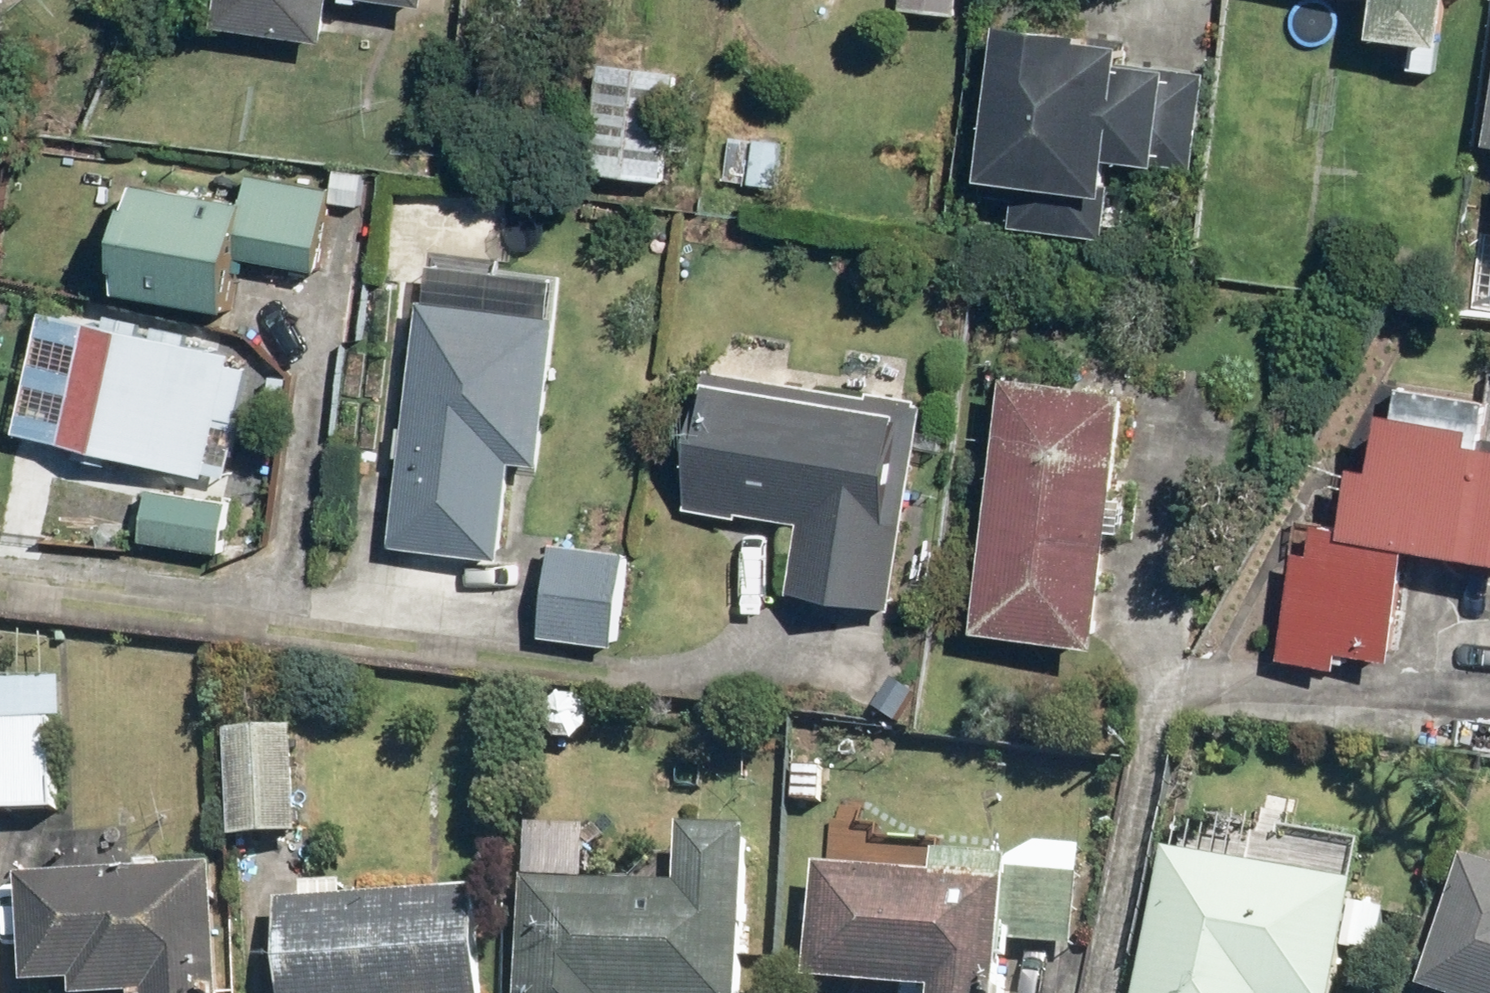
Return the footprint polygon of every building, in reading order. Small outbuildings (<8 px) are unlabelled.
[(334,0),(224,0),(221,37),(329,47),(334,0)] [(903,16),(960,21),(962,0),(904,0),(903,16)] [(1375,42),(1451,50),(1456,0),(1379,0),(1375,42)] [(1183,172),(1193,70),(1112,62),(1115,41),(988,28),(972,184),(1009,187),(1005,228),(1096,237),(1103,164),(1183,172)] [(599,64),(587,179),(665,187),(676,71),(599,64)] [(791,137),(730,133),(726,193),(787,197),(791,137)] [(130,187),(114,293),(231,311),(238,263),(317,274),(329,194),(250,182),(246,205),(130,187)] [(548,470),(566,280),(436,268),(433,306),(420,304),(395,555),(499,565),(509,466),(548,470)] [(88,330),(65,454),(212,481),(235,357),(88,330)] [(809,517),(796,599),(894,614),(927,402),(705,368),(685,498),(809,517)] [(1133,397),(1009,382),(978,636),(1102,651),(1133,397)] [(1482,455),(1489,412),(1489,399),(1398,383),(1381,477),(1359,473),(1347,543),(1415,555),(1489,569),(1489,456),(1482,455)] [(151,495),(143,544),(225,556),(233,506),(151,495)] [(1285,665),(1342,676),(1345,655),(1396,664),(1415,555),(1347,543),(1308,536),(1285,665)] [(600,592),(604,550),(542,543),(531,640),(641,653),(648,598),(600,592)] [(64,684),(0,684),(0,725),(2,725),(2,818),(57,818),(56,723),(64,723),(64,684)] [(232,772),(231,843),(295,844),(296,730),(219,729),(219,772),(232,772)] [(1246,871),(1169,856),(1142,992),(1346,992),(1354,950),(1382,955),(1389,917),(1357,911),(1370,844),(1256,821),(1246,871)] [(526,886),(521,992),(747,992),(755,838),(684,835),(681,894),(526,886)] [(1472,853),(1424,991),(1431,992),(1489,992),(1489,859),(1472,853)] [(1012,862),(856,856),(855,874),(817,873),(812,992),(829,992),(1007,992),(1009,953),(1012,862)] [(1082,865),(1012,862),(1009,953),(1079,955),(1082,865)] [(215,874),(24,886),(31,987),(73,984),(74,992),(223,992),(215,874)] [(279,905),(284,992),(484,992),(478,894),(279,905)]
